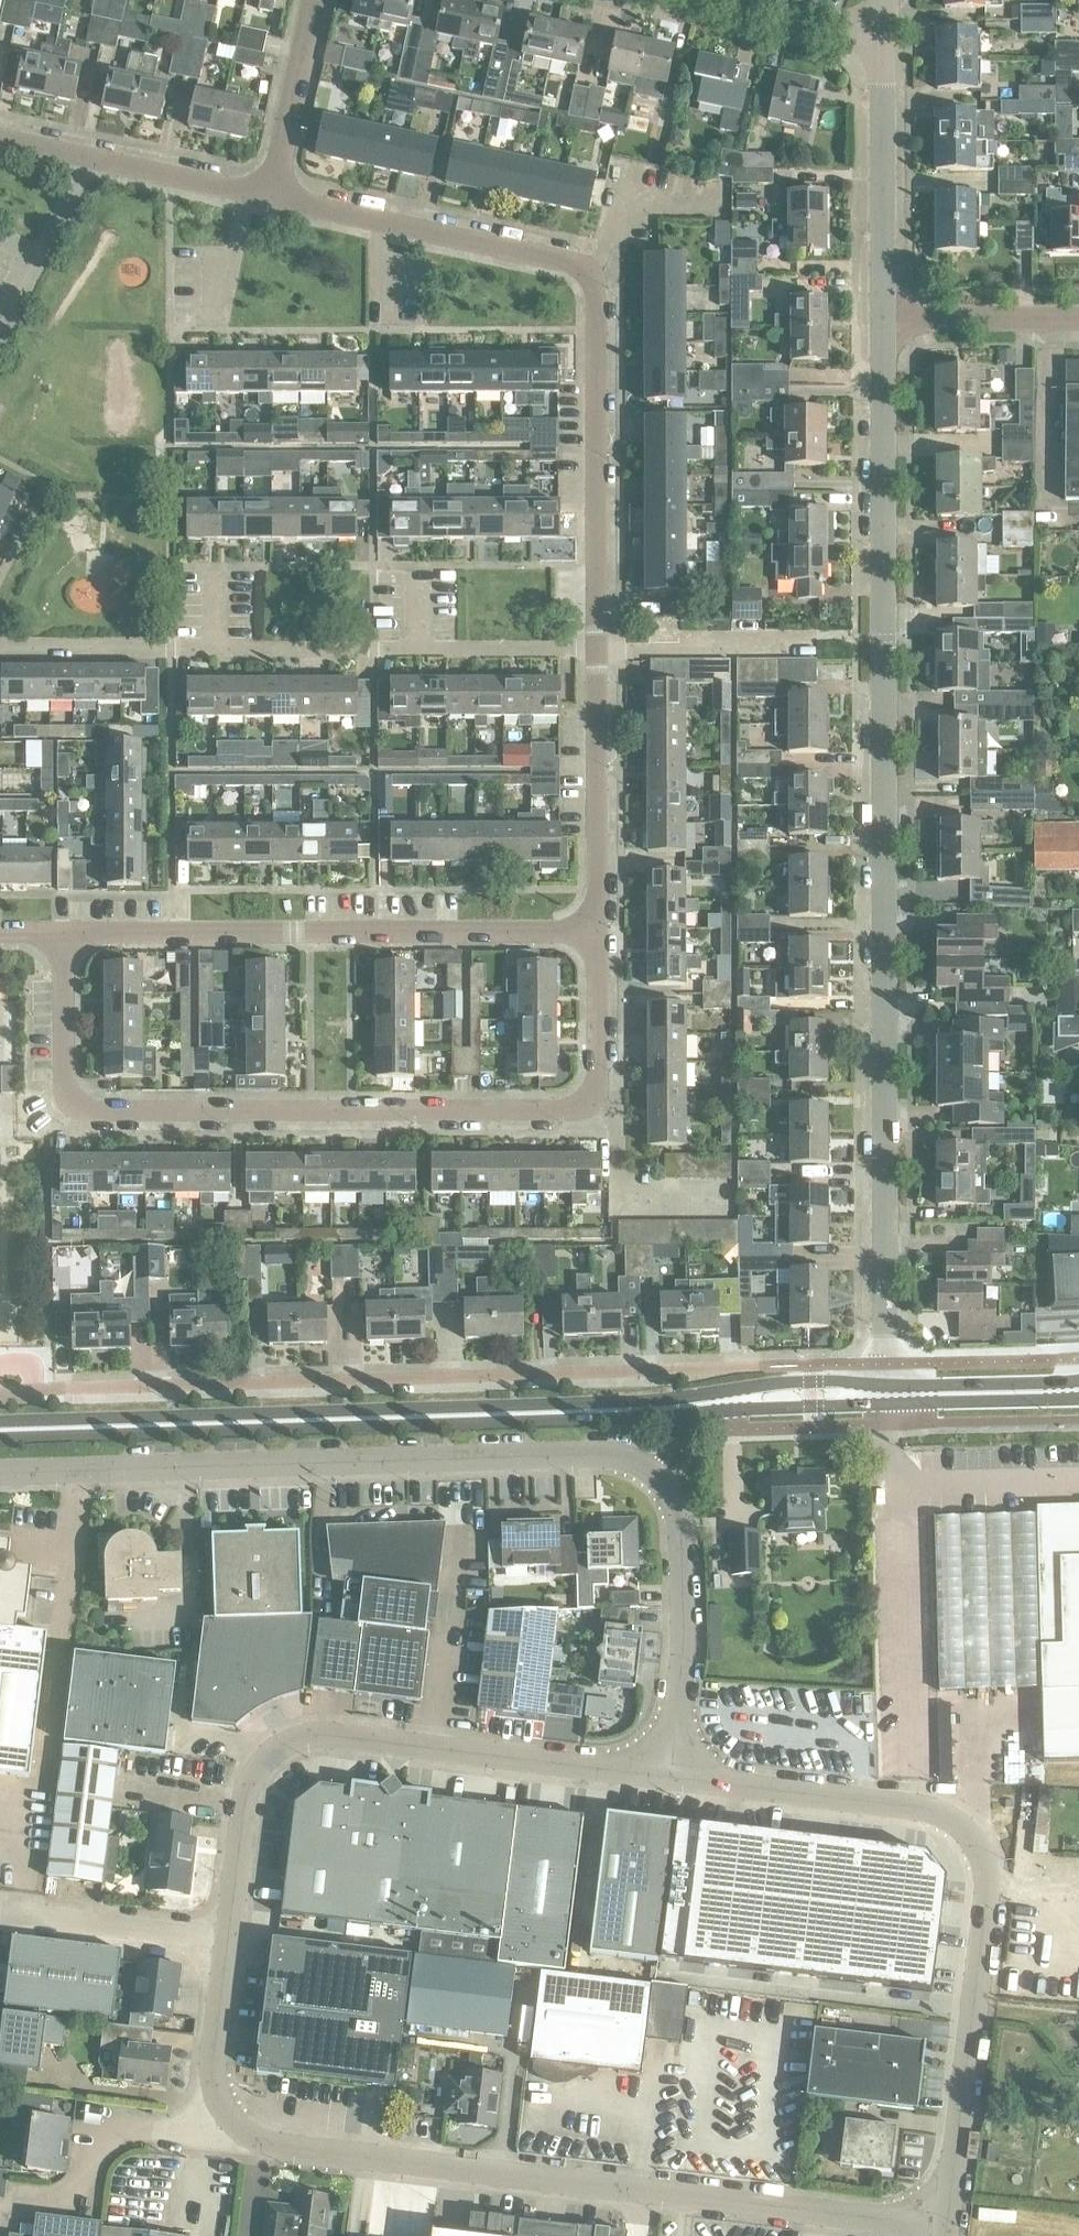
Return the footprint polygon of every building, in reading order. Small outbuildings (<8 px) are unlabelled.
[(1,18),(0,22),(0,25),(14,28),(20,2),(11,0),(5,0),(1,18)] [(92,17),(107,20),(111,0),(95,0),(92,17)] [(107,20),(122,24),(125,13),(128,0),(111,0),(107,20)] [(145,19),(146,0),(130,0),(129,18),(145,19)] [(179,36),(193,39),(201,5),(202,0),(188,0),(182,23),(179,36)] [(259,10),(259,11),(274,14),(275,10),(276,1),(277,0),(262,0),(259,10)] [(356,4),(354,15),(355,15),(368,18),(365,31),(369,32),(369,30),(378,32),(385,0),(357,0),(356,4)] [(378,32),(392,35),(394,24),(408,27),(409,27),(411,19),(415,0),(385,0),(378,32)] [(437,34),(454,38),(453,45),(452,51),(464,53),(465,48),(466,40),(474,5),(462,3),(463,0),(445,0),(437,34)] [(945,8),(988,8),(988,0),(945,0),(945,8)] [(20,2),(14,28),(30,31),(36,5),(20,2)] [(465,48),(464,53),(463,57),(477,60),(480,43),(497,47),(498,43),(505,12),(502,11),(503,5),(490,2),(488,8),(474,5),(466,40),(465,48)] [(215,8),(201,5),(193,39),(207,42),(215,8)] [(1021,21),(1056,21),(1056,6),(1021,6),(1021,21)] [(235,33),(238,11),(218,8),(215,30),(235,33)] [(525,47),(521,66),(532,68),(534,57),(551,60),(560,20),(556,19),(555,22),(549,21),(550,16),(533,12),(533,15),(532,15),(529,28),(525,47)] [(92,17),(86,43),(101,47),(107,20),(92,17)] [(107,20),(101,47),(116,50),(120,33),(122,24),(107,20)] [(560,20),(551,60),(568,64),(566,74),(577,76),(579,67),(588,29),(565,24),(566,21),(560,20)] [(1056,21),(1021,21),(1021,35),(1056,35),(1056,21)] [(238,49),(263,54),(267,34),(241,28),(236,48),(238,49)] [(938,63),(981,62),(981,33),(938,33),(938,63)] [(193,39),(179,36),(171,75),(185,78),(193,39)] [(619,36),(611,72),(609,82),(627,85),(637,88),(639,78),(647,43),(619,36)] [(57,48),(47,95),(56,97),(75,101),(83,66),(83,65),(68,62),(72,42),(71,42),(58,39),(57,48)] [(207,42),(193,39),(185,78),(199,81),(208,42),(207,42)] [(1078,58),(1078,42),(1056,43),(1057,58),(1078,58)] [(675,49),(647,43),(639,78),(650,81),(668,84),(675,49)] [(420,47),(405,44),(397,80),(412,83),(420,47)] [(25,54),(17,89),(35,93),(45,95),(47,95),(57,48),(45,45),(43,45),(41,56),(39,56),(25,53),(25,54)] [(420,47),(412,83),(427,86),(435,50),(420,47)] [(345,48),(341,68),(345,69),(364,73),(369,74),(373,54),(345,48)] [(263,54),(238,49),(235,64),(261,70),(264,55),(263,54)] [(496,51),(493,51),(489,71),(504,74),(506,65),(508,54),(496,51)] [(130,52),(125,75),(112,72),(105,108),(133,114),(145,56),(130,52)] [(692,55),(689,71),(695,73),(694,80),(702,82),(697,104),(743,114),(748,90),(748,88),(734,85),(738,67),(739,64),(699,55),(699,57),(692,55)] [(158,59),(145,56),(133,114),(161,121),(169,85),(153,82),(158,59)] [(1057,58),(1057,73),(1078,73),(1078,58),(1057,58)] [(981,62),(938,63),(938,90),(981,91),(981,62)] [(504,74),(498,101),(506,103),(540,110),(541,110),(543,99),(515,93),(519,76),(520,76),(521,69),(506,65),(504,74)] [(364,73),(345,69),(343,80),(361,84),(364,73)] [(504,74),(489,71),(483,98),(498,101),(504,74)] [(822,81),(780,71),(769,118),(812,128),(822,81)] [(369,74),(364,73),(361,84),(380,88),(383,77),(369,74)] [(419,90),(400,86),(397,97),(416,101),(419,90)] [(226,97),(218,133),(248,139),(252,122),(254,111),(256,103),(238,99),(240,90),(228,87),(226,97)] [(343,98),(383,100),(383,90),(344,88),(343,98)] [(575,88),(569,117),(578,119),(583,120),(590,91),(575,88)] [(590,88),(590,91),(583,120),(597,123),(599,123),(606,91),(590,88)] [(1019,103),(1055,103),(1055,88),(1019,88),(1019,103)] [(419,90),(416,101),(435,105),(438,94),(419,90)] [(218,133),(226,97),(199,91),(191,127),(218,133)] [(396,114),(436,121),(438,108),(398,101),(396,114)] [(474,102),(471,113),(490,117),(493,106),(474,102)] [(1055,103),(1019,103),(1019,116),(1055,116),(1055,103)] [(503,108),(500,119),(519,123),(521,112),(503,108)] [(254,111),(252,122),(261,124),(264,113),(254,111)] [(521,112),(519,123),(538,127),(540,116),(521,112)] [(993,114),(980,114),(980,113),(937,114),(937,142),(980,142),(985,142),(985,127),(993,127),(993,114)] [(578,119),(569,117),(559,115),(556,126),(575,130),(578,119)] [(630,119),(627,130),(633,131),(647,134),(649,122),(630,117),(630,119)] [(583,120),(578,119),(575,130),(594,134),(597,123),(583,120)] [(346,161),(353,126),(325,120),(318,155),(346,161)] [(498,136),(538,141),(539,129),(500,123),(498,136)] [(382,132),(353,126),(346,161),(374,167),(382,132)] [(609,129),(607,143),(645,150),(648,136),(609,129)] [(382,132),(374,167),(402,173),(410,138),(382,132)] [(438,144),(410,138),(402,173),(430,179),(438,144)] [(1072,141),(1055,141),(1055,157),(1078,157),(1078,141),(1072,141)] [(980,142),(937,142),(937,171),(980,171),(980,172),(993,171),(993,157),(986,157),(986,142),(985,142),(980,142)] [(476,188),(483,153),(455,147),(448,182),(476,188)] [(733,169),(745,169),(745,155),(723,151),(718,177),(732,180),(733,169)] [(512,159),(483,153),(476,188),(504,195),(512,159)] [(512,159),(504,195),(532,201),(540,165),(512,159)] [(568,171),(540,165),(532,201),(560,207),(568,171)] [(999,183),(1034,182),(1034,169),(999,168),(999,183)] [(732,180),(732,184),(773,185),(773,169),(745,169),(733,169),(732,180)] [(568,171),(560,207),(589,213),(596,177),(568,171)] [(1034,182),(999,183),(999,196),(1034,196),(1034,182)] [(1047,216),(1052,216),(1051,254),(1078,254),(1078,198),(1068,199),(1061,199),(1061,191),(1047,191),(1047,216)] [(778,211),(778,222),(789,222),(826,222),(826,193),(789,193),(789,211),(778,211)] [(937,194),(937,224),(980,224),(981,194),(937,194)] [(737,195),(737,210),(757,210),(757,195),(737,195)] [(773,222),(773,238),(790,238),(790,251),(826,251),(826,222),(789,222),(778,222),(773,222)] [(980,224),(937,224),(937,252),(980,252),(980,224)] [(1034,252),(1033,224),(1016,224),(1017,253),(1034,252)] [(731,243),(731,248),(731,267),(731,277),(757,277),(758,243),(731,243)] [(647,285),(684,285),(684,256),(647,256),(647,285)] [(731,277),(731,267),(719,267),(719,286),(731,286),(731,277)] [(757,277),(731,277),(731,286),(731,293),(762,293),(762,277),(757,277)] [(684,285),(647,285),(647,314),(684,314),(684,285)] [(731,286),(719,286),(719,306),(731,306),(731,293),(731,286)] [(793,300),(793,316),(775,316),(775,330),(793,330),(826,330),(826,299),(793,300)] [(647,314),(647,343),(684,343),(684,314),(647,314)] [(750,318),(732,318),(732,330),(749,330),(750,318)] [(715,319),(715,320),(715,343),(727,343),(727,319),(715,319)] [(826,330),(793,330),(794,360),(826,360),(826,330)] [(684,343),(647,343),(647,371),(684,371),(684,343)] [(727,359),(727,343),(715,343),(715,359),(727,359)] [(429,350),(429,356),(418,356),(419,392),(446,392),(446,356),(445,356),(445,350),(429,350)] [(540,356),(530,356),(531,408),(546,408),(546,391),(559,391),(559,382),(560,382),(560,370),(565,371),(565,368),(565,350),(540,350),(540,356)] [(1000,351),(1000,366),(1015,366),(1015,351),(1000,351)] [(188,356),(188,376),(175,376),(175,391),(203,391),(203,402),(217,402),(217,391),(216,356),(188,356)] [(244,391),(244,356),(216,356),(217,391),(244,391)] [(272,356),(244,356),(244,391),(272,391),(272,356)] [(299,356),(272,356),(272,391),(299,391),(299,356)] [(327,356),(299,356),(299,391),(327,391),(327,356)] [(327,356),(327,391),(356,391),(356,356),(327,356)] [(419,392),(418,356),(390,356),(390,392),(419,392)] [(474,356),(446,356),(446,392),(474,392),(476,392),(476,356),(474,356)] [(476,356),(476,392),(502,392),(502,356),(476,356)] [(502,356),(502,392),(516,392),(516,408),(531,408),(530,356),(530,357),(502,356)] [(1066,387),(1065,499),(1078,499),(1078,361),(1066,361),(1066,387)] [(764,372),(764,366),(731,366),(732,384),(766,383),(766,372),(764,372)] [(684,371),(647,371),(647,401),(667,400),(670,400),(684,400),(684,371)] [(937,371),(937,401),(978,401),(978,385),(991,385),(991,371),(937,371)] [(1018,402),(1035,403),(1035,371),(1018,371),(1018,402)] [(714,392),(726,392),(726,372),(714,372),(714,392)] [(766,403),(766,383),(732,384),(732,403),(744,403),(766,403)] [(670,400),(667,400),(668,409),(684,408),(684,400),(670,400)] [(937,401),(937,432),(991,432),(991,418),(978,418),(978,401),(937,401)] [(777,411),(771,411),(771,424),(785,424),(785,438),(826,438),(826,411),(797,411),(777,411)] [(647,447),(683,447),(683,418),(647,419),(647,447)] [(466,419),(448,420),(449,434),(467,434),(466,419)] [(1002,444),(1034,444),(1034,427),(1002,427),(1002,444)] [(726,429),(715,429),(715,448),(727,448),(726,429)] [(244,445),(244,434),(217,435),(217,445),(244,445)] [(272,445),(272,434),(244,434),(244,445),(272,445)] [(300,434),(272,434),(272,445),(300,445),(300,434)] [(327,445),(327,434),(300,434),(300,445),(327,445)] [(419,434),(393,434),(390,434),(390,445),(419,444),(419,434)] [(447,444),(447,434),(419,434),(419,444),(447,444)] [(449,434),(447,434),(447,444),(476,444),(476,434),(467,434),(449,434)] [(476,434),(476,444),(502,444),(503,444),(503,434),(476,434)] [(503,434),(503,444),(530,444),(530,434),(503,434)] [(559,434),(530,434),(530,444),(530,448),(559,447),(559,434)] [(217,445),(217,435),(187,435),(187,445),(217,445)] [(785,438),(767,438),(767,451),(785,451),(786,467),(794,467),(826,467),(826,438),(785,438)] [(1034,464),(1034,444),(1002,444),(1002,464),(1034,464)] [(683,447),(647,447),(647,476),(683,476),(683,461),(700,460),(700,447),(683,447)] [(531,453),(531,463),(559,463),(559,448),(531,448),(531,453)] [(727,448),(715,448),(715,450),(715,461),(715,468),(727,468),(727,448)] [(447,452),(419,453),(419,463),(447,463),(447,452)] [(447,452),(447,463),(476,463),(476,453),(447,452)] [(217,453),(187,453),(187,463),(217,463),(217,453)] [(244,453),(217,453),(217,463),(244,463),(244,453)] [(272,463),(272,453),(244,453),(244,463),(272,463)] [(272,463),(272,473),(300,473),(300,463),(300,453),(272,453),(272,463)] [(327,463),(327,453),(300,453),(300,463),(327,463)] [(327,453),(327,463),(355,463),(355,453),(327,453)] [(390,453),(379,453),(379,478),(387,475),(392,470),(393,463),(391,463),(390,459),(390,453)] [(419,453),(390,453),(390,459),(391,463),(393,463),(419,463),(419,453)] [(503,453),(476,453),(476,463),(497,463),(503,463),(503,453)] [(503,453),(503,463),(531,463),(531,453),(503,453)] [(939,459),(939,487),(981,488),(982,475),(996,472),(996,460),(982,459),(939,459)] [(10,475),(3,489),(14,494),(21,480),(10,475)] [(733,475),(733,493),(763,493),(763,475),(733,475)] [(683,476),(647,476),(647,505),(683,505),(683,476)] [(715,485),(715,506),(727,506),(728,506),(728,485),(727,486),(715,485)] [(2,517),(14,494),(3,489),(0,487),(0,516),(2,517)] [(981,488),(939,487),(939,516),(981,517),(981,488)] [(314,503),(300,503),(300,540),(328,540),(327,503),(327,490),(314,490),(314,503)] [(327,490),(327,503),(328,540),(357,540),(356,519),(370,519),(370,503),(342,503),(342,490),(328,490),(327,490)] [(378,497),(378,539),(391,539),(395,539),(394,548),(408,548),(408,539),(419,539),(419,490),(406,490),(406,503),(391,503),(391,497),(378,497)] [(434,490),(419,490),(419,539),(447,539),(447,503),(434,503),(434,490)] [(733,493),(732,509),(770,509),(770,493),(763,493),(733,493)] [(300,503),(272,504),(272,540),(300,540),(300,503)] [(475,503),(447,503),(447,539),(475,539),(475,503)] [(503,539),(502,503),(475,503),(475,539),(503,539)] [(530,503),(502,503),(503,539),(530,539),(530,503)] [(559,503),(530,503),(530,539),(559,539),(559,503)] [(217,540),(217,504),(188,504),(188,541),(217,540)] [(244,504),(217,504),(217,540),(244,540),(244,504)] [(272,540),(272,504),(244,504),(244,540),(272,540)] [(683,505),(647,505),(647,533),(683,533),(686,533),(686,535),(693,535),(693,521),(683,521),(683,505)] [(779,533),(779,547),(826,547),(826,511),(826,505),(807,505),(807,510),(794,510),(790,510),(790,512),(790,533),(779,533)] [(715,506),(703,506),(703,515),(715,514),(715,526),(727,525),(728,526),(728,506),(727,506),(715,506)] [(736,535),(736,547),(748,547),(748,542),(752,535),(748,529),(740,529),(736,535)] [(1034,532),(1003,532),(1003,548),(1034,548),(1034,532)] [(684,562),(683,533),(647,533),(647,562),(684,562)] [(720,543),(720,563),(723,563),(732,563),(732,543),(720,543)] [(940,545),(940,577),(985,577),(986,577),(987,577),(987,575),(987,558),(987,547),(976,547),(976,546),(940,545)] [(772,564),(772,565),(776,565),(777,565),(777,580),(777,583),(797,583),(797,600),(822,600),(822,583),(826,583),(826,547),(779,547),(772,547),(772,564)] [(684,562),(647,562),(648,591),(684,591),(691,591),(691,581),(684,581),(684,562)] [(720,563),(719,583),(732,583),(732,563),(723,563),(720,563)] [(985,577),(940,577),(940,607),(975,607),(976,607),(976,605),(976,594),(986,594),(986,577),(985,577)] [(719,583),(718,583),(718,598),(732,598),(732,583),(719,583)] [(760,590),(732,590),(732,620),(760,620),(760,590)] [(1003,605),(1003,620),(1034,620),(1034,604),(1003,604),(1003,605)] [(679,605),(663,605),(663,618),(679,618),(679,605)] [(732,638),(760,638),(760,621),(732,620),(732,638)] [(1003,620),(976,620),(976,635),(977,635),(977,634),(1003,634),(1020,634),(1034,634),(1034,620),(1003,620)] [(930,649),(930,663),(977,664),(977,635),(976,635),(937,635),(937,649),(930,649)] [(1035,637),(1035,648),(1055,648),(1055,637),(1035,637)] [(777,685),(777,659),(764,660),(764,685),(775,685),(777,685)] [(791,659),(777,659),(777,685),(791,685),(791,659)] [(804,685),(804,659),(791,659),(791,685),(804,685)] [(804,659),(804,685),(817,684),(817,659),(804,659)] [(664,660),(651,660),(651,684),(656,684),(664,684),(664,660)] [(677,684),(677,660),(664,660),(664,684),(677,684)] [(690,684),(691,660),(677,660),(677,684),(685,684),(690,684)] [(691,660),(690,684),(704,684),(704,660),(691,660)] [(717,660),(704,660),(704,684),(712,684),(713,684),(717,684),(717,660)] [(730,660),(717,660),(717,684),(720,684),(731,684),(730,660)] [(751,685),(751,660),(736,660),(736,685),(751,685)] [(764,660),(751,660),(751,685),(764,685),(764,660)] [(1036,662),(1036,678),(1047,678),(1047,662),(1036,662)] [(977,664),(930,663),(930,679),(937,679),(937,692),(977,692),(977,693),(990,693),(990,663),(977,664)] [(13,666),(13,670),(1,671),(1,704),(24,704),(24,666),(13,666)] [(35,670),(35,666),(24,666),(24,704),(49,704),(49,670),(35,670)] [(62,670),(49,670),(49,704),(73,704),(73,666),(62,666),(62,670)] [(84,670),(84,666),(73,666),(73,704),(96,704),(96,670),(84,670)] [(109,666),(109,670),(96,670),(96,704),(120,704),(120,666),(109,666)] [(120,666),(120,704),(142,704),(142,717),(160,717),(160,693),(144,693),(144,670),(132,670),(132,666),(120,666)] [(530,680),(502,681),(502,717),(530,717),(530,680)] [(530,680),(530,717),(560,717),(560,680),(530,680)] [(273,682),(273,718),(300,718),(300,681),(273,682)] [(328,718),(328,681),(300,681),(300,718),(328,718)] [(357,681),(328,681),(328,718),(357,718),(357,729),(372,729),(372,699),(356,699),(357,681)] [(378,703),(378,724),(405,723),(405,730),(421,730),(421,718),(421,681),(418,681),(390,681),(390,682),(390,703),(378,703)] [(446,681),(421,681),(421,718),(446,718),(446,681)] [(474,681),(446,681),(446,718),(474,717),(474,681)] [(502,717),(502,681),(474,681),(474,717),(475,717),(475,729),(487,729),(487,717),(502,717)] [(217,719),(217,682),(189,682),(189,719),(217,719)] [(245,682),(217,682),(217,719),(245,719),(245,682)] [(273,682),(245,682),(245,719),(273,718),(273,682)] [(648,687),(643,687),(643,703),(648,703),(648,710),(648,713),(648,714),(685,714),(698,714),(698,699),(685,699),(685,684),(677,684),(664,684),(656,684),(651,684),(648,684),(648,687)] [(717,684),(713,684),(713,713),(720,713),(721,713),(731,713),(731,684),(720,684),(717,684)] [(751,685),(736,685),(737,699),(770,699),(775,685),(764,685),(751,685)] [(1033,693),(993,693),(993,707),(1019,707),(1034,707),(1034,693),(1033,693)] [(790,712),(776,712),(776,725),(826,725),(826,696),(790,696),(790,712)] [(1019,707),(993,707),(993,723),(1019,723),(1019,707)] [(731,713),(721,713),(721,741),(731,741),(731,713)] [(685,714),(648,714),(648,741),(685,741),(685,714)] [(977,721),(942,721),(942,751),(987,751),(987,732),(985,732),(985,723),(978,723),(978,721),(977,721)] [(826,725),(776,725),(776,737),(790,737),(790,754),(826,754),(826,725)] [(120,726),(109,727),(109,739),(120,739),(120,726)] [(24,739),(24,727),(14,727),(14,739),(24,739)] [(38,739),(38,727),(24,727),(24,739),(38,739)] [(74,727),(61,727),(61,739),(74,739),(74,727)] [(86,727),(74,727),(74,739),(86,739),(86,727)] [(134,727),(122,727),(122,738),(134,738),(134,727)] [(1037,733),(1036,746),(1051,746),(1051,737),(1046,733),(1037,733)] [(685,741),(648,741),(648,769),(685,769),(685,741)] [(721,741),(721,769),(731,769),(731,741),(721,741)] [(97,742),(96,767),(108,767),(147,768),(147,767),(147,764),(147,749),(143,749),(143,745),(143,743),(108,742),(97,742)] [(28,743),(28,757),(42,757),(42,743),(28,743)] [(42,757),(42,770),(53,770),(53,743),(42,743),(42,757)] [(737,767),(768,767),(781,767),(781,754),(747,754),(747,744),(737,744),(737,767)] [(503,746),(502,758),(502,768),(531,768),(531,758),(531,746),(503,746)] [(531,748),(531,758),(531,768),(531,772),(560,772),(560,758),(548,758),(548,748),(531,748)] [(419,758),(419,768),(447,768),(448,768),(448,758),(448,751),(419,751),(419,753),(419,758)] [(977,751),(942,751),(941,778),(972,779),(977,779),(977,778),(985,778),(985,768),(987,768),(987,751),(977,751)] [(1017,751),(1017,766),(1034,765),(1034,751),(1017,751)] [(69,755),(58,755),(58,767),(69,767),(69,755)] [(328,758),(328,768),(357,768),(357,757),(328,758)] [(217,769),(217,758),(188,758),(188,769),(217,769)] [(217,758),(217,769),(245,769),(245,758),(217,758)] [(273,758),(245,758),(245,769),(273,768),(273,758)] [(273,758),(273,768),(300,768),(300,758),(273,758)] [(328,768),(328,758),(300,758),(300,768),(328,768)] [(391,758),(391,768),(419,768),(419,758),(391,758)] [(448,758),(448,768),(475,768),(475,758),(448,758)] [(502,758),(475,758),(475,768),(502,768),(502,758)] [(1035,779),(1052,778),(1052,761),(1035,761),(1035,779)] [(69,767),(58,767),(58,779),(69,779),(69,767)] [(88,777),(88,791),(108,791),(143,791),(143,785),(147,785),(147,768),(108,767),(108,777),(108,779),(98,779),(96,777),(88,777)] [(737,767),(737,781),(768,781),(768,767),(737,767)] [(685,797),(685,769),(648,769),(648,797),(685,797)] [(721,769),(720,769),(720,777),(721,777),(721,796),(731,796),(731,769),(721,769)] [(531,772),(531,776),(531,786),(560,786),(560,772),(531,772)] [(392,776),(392,787),(419,787),(419,776),(392,776)] [(447,786),(447,776),(419,776),(419,787),(447,786)] [(475,786),(475,776),(447,776),(447,786),(475,786)] [(503,777),(475,776),(475,786),(503,786),(503,777)] [(531,776),(503,776),(503,777),(503,786),(531,786),(531,776)] [(176,777),(176,796),(193,796),(193,787),(188,787),(188,777),(176,777)] [(217,787),(217,777),(188,777),(188,787),(193,787),(217,787)] [(217,777),(217,787),(245,787),(245,777),(217,777)] [(245,777),(245,787),(273,787),(273,777),(245,777)] [(273,777),(273,787),(300,787),(300,777),(273,777)] [(328,777),(300,777),(300,787),(328,787),(328,777)] [(328,777),(328,787),(357,787),(357,777),(328,777)] [(790,777),(790,806),(826,806),(826,794),(833,794),(833,779),(826,779),(826,778),(827,778),(827,777),(790,777)] [(1003,778),(1002,793),(1034,794),(1034,784),(1034,778),(1003,778)] [(54,796),(54,782),(43,782),(43,796),(54,796)] [(1052,785),(1034,784),(1034,794),(1034,811),(1052,811),(1052,785)] [(143,791),(108,791),(108,816),(147,815),(147,796),(143,796),(143,791)] [(1034,794),(1002,793),(1002,812),(1034,812),(1034,811),(1034,794)] [(721,796),(721,824),(731,824),(731,796),(721,796)] [(685,824),(685,797),(648,797),(648,824),(685,824)] [(27,812),(27,801),(16,801),(16,812),(27,812)] [(38,801),(27,801),(27,812),(39,812),(38,801)] [(69,816),(69,803),(57,803),(57,816),(69,816)] [(826,806),(790,806),(790,835),(826,835),(826,806)] [(531,825),(531,863),(540,863),(541,863),(541,871),(568,871),(568,839),(561,839),(561,825),(559,825),(546,825),(546,811),(531,811),(531,825)] [(108,831),(93,831),(93,839),(143,839),(143,832),(147,832),(147,815),(108,816),(108,831)] [(69,824),(69,816),(57,816),(57,824),(69,824)] [(394,819),(379,819),(379,820),(379,861),(379,863),(391,863),(391,864),(412,864),(419,863),(419,826),(394,826),(394,819)] [(938,822),(938,851),(980,852),(980,838),(993,838),(993,824),(980,824),(980,823),(938,822)] [(685,824),(648,824),(648,853),(685,853),(685,824)] [(1033,824),(1034,873),(1078,873),(1078,824),(1033,824)] [(503,825),(475,826),(475,863),(484,863),(503,863),(503,825)] [(503,825),(503,863),(522,863),(531,863),(531,825),(503,825)] [(447,826),(419,826),(419,863),(429,863),(447,863),(447,861),(447,826)] [(475,826),(447,826),(447,861),(447,863),(467,863),(475,863),(475,826)] [(189,828),(189,864),(209,864),(217,864),(217,827),(189,828)] [(217,827),(217,864),(226,864),(245,864),(245,827),(217,827)] [(245,827),(245,864),(264,864),(272,864),(273,827),(245,827)] [(273,827),(272,864),(281,864),(281,863),(300,863),(300,827),(273,827)] [(300,827),(300,863),(319,863),(328,863),(328,827),(300,827)] [(328,827),(328,863),(337,863),(357,863),(357,827),(328,827)] [(737,849),(770,848),(770,834),(737,834),(737,849)] [(143,844),(143,839),(93,839),(93,848),(108,848),(108,863),(147,863),(147,844),(143,844)] [(371,847),(361,847),(361,860),(371,860),(371,847)] [(702,848),(702,863),(731,863),(731,849),(702,848)] [(770,848),(737,849),(737,862),(770,862),(770,848)] [(57,850),(57,863),(71,863),(71,850),(57,850)] [(938,851),(938,880),(966,880),(970,880),(970,889),(988,889),(988,868),(979,868),(980,852),(938,851)] [(28,853),(4,853),(4,888),(28,888),(28,853)] [(52,853),(28,853),(28,888),(52,888),(52,853)] [(790,889),(827,888),(827,861),(790,861),(790,889)] [(57,863),(57,891),(72,891),(72,863),(71,863),(57,863)] [(147,863),(108,863),(108,887),(143,887),(143,880),(147,880),(147,863)] [(731,863),(702,863),(702,877),(731,877),(731,863)] [(649,902),(685,902),(685,874),(648,874),(649,902)] [(827,888),(790,889),(790,918),(827,917),(827,888)] [(1001,890),(1000,908),(1032,909),(1032,891),(1001,890)] [(721,901),(721,930),(731,930),(731,901),(721,901)] [(685,902),(649,902),(649,930),(685,930),(685,915),(699,915),(699,903),(685,903),(685,902)] [(737,929),(770,929),(770,915),(737,915),(737,929)] [(970,928),(956,927),(937,927),(937,959),(983,959),(983,941),(996,941),(997,917),(970,917),(970,928)] [(770,929),(737,929),(737,944),(770,945),(770,929)] [(685,958),(685,957),(685,930),(649,930),(649,958),(685,958)] [(731,930),(721,930),(721,957),(731,957),(731,930)] [(778,946),(779,971),(827,971),(827,944),(790,944),(790,946),(778,946)] [(436,952),(424,952),(424,966),(436,966),(436,952)] [(462,994),(462,952),(447,952),(447,994),(452,994),(462,994)] [(213,953),(199,953),(199,995),(209,995),(213,994),(213,953)] [(685,957),(685,958),(649,958),(649,987),(685,987),(685,971),(702,971),(702,957),(685,957)] [(937,959),(937,988),(957,988),(957,1018),(1007,1019),(1007,979),(983,979),(983,959),(937,959)] [(180,995),(190,995),(190,965),(176,965),(176,995),(180,995)] [(470,994),(480,994),(485,994),(485,965),(470,965),(470,994)] [(518,993),(555,993),(554,965),(517,966),(518,993)] [(376,994),(413,994),(413,966),(376,966),(376,994)] [(152,982),(142,983),(141,967),(105,968),(105,996),(142,995),(152,995),(152,982)] [(247,995),(285,995),(284,967),(246,967),(247,995)] [(776,973),(776,1000),(791,1000),(827,1000),(827,972),(827,971),(779,971),(776,971),(776,973)] [(1059,1019),(1059,1040),(1078,1040),(1078,980),(1074,980),(1074,974),(1073,974),(1073,996),(1073,1019),(1059,1019)] [(703,997),(731,997),(731,981),(702,981),(703,997)] [(555,1020),(555,993),(518,993),(518,1021),(555,1020)] [(413,994),(376,994),(376,1021),(413,1021),(413,994)] [(447,994),(444,994),(444,1021),(452,1021),(462,1021),(463,1021),(463,994),(462,994),(452,994),(447,994)] [(480,994),(470,994),(470,1021),(480,1021),(480,994)] [(142,995),(105,996),(105,1023),(142,1022),(142,995)] [(190,995),(180,995),(180,1022),(191,1022),(190,995)] [(209,1022),(209,995),(199,995),(199,1022),(209,1022)] [(285,1022),(285,995),(247,995),(247,1022),(285,1022)] [(1073,1019),(1073,996),(1057,996),(1057,1019),(1059,1019),(1073,1019)] [(731,1010),(731,997),(703,997),(703,1010),(731,1010)] [(737,1013),(770,1013),(770,998),(737,998),(737,1013)] [(649,1035),(685,1035),(685,1006),(649,1006),(649,1035)] [(1029,1008),(1008,1008),(1008,1017),(1029,1018),(1029,1008)] [(770,1026),(770,1013),(737,1013),(737,1026),(770,1026)] [(555,1020),(518,1021),(518,1048),(555,1048),(555,1020)] [(413,1048),(413,1021),(376,1021),(376,1048),(413,1048)] [(462,1048),(462,1021),(452,1021),(452,1048),(461,1048),(462,1048)] [(481,1048),(480,1021),(470,1021),(470,1048),(481,1048)] [(142,1050),(142,1022),(105,1023),(105,1050),(142,1050)] [(191,1049),(191,1022),(180,1022),(180,1049),(191,1049)] [(209,1049),(209,1022),(199,1022),(199,1049),(209,1049)] [(244,1035),(239,1042),(239,1050),(285,1049),(285,1022),(247,1022),(247,1035),(244,1035)] [(933,1048),(933,1060),(936,1063),(937,1063),(937,1074),(939,1074),(980,1074),(987,1074),(987,1053),(1004,1053),(1004,1022),(969,1022),(968,1039),(937,1039),(937,1045),(935,1045),(933,1048)] [(791,1025),(791,1026),(791,1053),(828,1053),(828,1025),(791,1025)] [(731,1034),(728,1034),(721,1034),(721,1063),(731,1063),(731,1034)] [(685,1035),(649,1035),(649,1063),(685,1063),(685,1035)] [(413,1077),(413,1048),(376,1048),(376,1077),(413,1077)] [(461,1048),(452,1048),(452,1078),(466,1078),(466,1048),(462,1048),(461,1048)] [(470,1048),(466,1048),(466,1078),(481,1078),(481,1048),(470,1048)] [(555,1076),(555,1048),(518,1048),(518,1076),(555,1076)] [(195,1049),(191,1049),(180,1049),(180,1079),(195,1079),(195,1049)] [(199,1049),(195,1049),(195,1079),(209,1079),(209,1049),(199,1049)] [(286,1077),(285,1049),(239,1050),(239,1061),(243,1064),(248,1064),(248,1077),(257,1077),(281,1077),(286,1077)] [(143,1078),(142,1050),(105,1050),(106,1078),(143,1078)] [(776,1055),(776,1066),(791,1066),(791,1081),(828,1082),(828,1053),(791,1053),(791,1055),(776,1055)] [(171,1063),(149,1065),(150,1075),(172,1073),(171,1063)] [(685,1090),(685,1063),(649,1063),(649,1091),(685,1090)] [(731,1090),(731,1063),(721,1063),(721,1090),(731,1090)] [(17,1067),(2,1067),(1,1067),(1,1094),(17,1094),(17,1067)] [(936,1085),(933,1088),(933,1100),(935,1103),(937,1103),(937,1109),(953,1109),(969,1108),(970,1126),(1004,1126),(1004,1095),(987,1095),(987,1074),(980,1074),(939,1074),(937,1074),(937,1085),(936,1085)] [(281,1077),(257,1077),(257,1090),(281,1090),(281,1077)] [(737,1095),(770,1095),(770,1080),(737,1080),(737,1095)] [(685,1118),(685,1090),(649,1091),(649,1118),(685,1118)] [(731,1090),(721,1090),(721,1118),(731,1118),(731,1090)] [(770,1109),(770,1095),(737,1095),(737,1109),(770,1109)] [(791,1107),(791,1135),(829,1136),(829,1107),(791,1107)] [(685,1147),(685,1118),(649,1118),(649,1147),(685,1147)] [(731,1118),(721,1118),(721,1147),(731,1147),(731,1118)] [(1034,1129),(1000,1129),(1000,1147),(1004,1147),(1004,1145),(1035,1145),(1035,1142),(1034,1142),(1034,1135),(1034,1129)] [(829,1136),(791,1135),(791,1164),(828,1165),(829,1136)] [(937,1146),(937,1177),(984,1177),(986,1176),(986,1161),(989,1161),(989,1146),(937,1146)] [(1046,1158),(1059,1158),(1059,1146),(1046,1146),(1046,1154),(1046,1158)] [(691,1155),(678,1155),(678,1179),(691,1179),(691,1155)] [(704,1179),(704,1155),(691,1155),(691,1179),(704,1179)] [(717,1179),(717,1155),(704,1155),(704,1179),(717,1179)] [(732,1155),(717,1155),(717,1179),(732,1179),(732,1155)] [(386,1157),(386,1193),(415,1193),(415,1156),(386,1157)] [(516,1156),(488,1157),(488,1193),(516,1193),(516,1156)] [(544,1193),(543,1156),(516,1156),(516,1193),(544,1193)] [(571,1156),(543,1156),(544,1193),(571,1193),(571,1156)] [(600,1156),(571,1156),(571,1193),(600,1193),(600,1156)] [(90,1157),(62,1157),(62,1173),(62,1187),(62,1195),(77,1195),(77,1205),(90,1205),(90,1195),(90,1157)] [(118,1157),(90,1157),(90,1195),(118,1195),(118,1157)] [(145,1195),(145,1157),(118,1157),(118,1195),(145,1195)] [(173,1157),(145,1157),(145,1195),(173,1194),(173,1157)] [(201,1194),(201,1157),(173,1157),(173,1194),(201,1194)] [(229,1157),(201,1157),(201,1194),(201,1206),(214,1206),(214,1194),(229,1194),(229,1157)] [(275,1157),(247,1157),(247,1194),(250,1194),(250,1207),(275,1206),(275,1194),(275,1157)] [(303,1157),(275,1157),(275,1194),(303,1194),(303,1157)] [(331,1157),(303,1157),(303,1194),(331,1194),(331,1157)] [(358,1193),(358,1157),(331,1157),(331,1194),(358,1193)] [(386,1193),(386,1157),(358,1157),(358,1193),(386,1193)] [(460,1193),(460,1157),(432,1157),(432,1193),(460,1193)] [(488,1193),(488,1157),(460,1157),(460,1193),(488,1193)] [(771,1178),(771,1176),(770,1162),(737,1162),(738,1179),(771,1178)] [(62,1173),(52,1173),(52,1187),(62,1187),(62,1173)] [(984,1177),(937,1177),(936,1206),(990,1206),(990,1191),(984,1191),(984,1177)] [(771,1178),(738,1179),(738,1191),(771,1191),(771,1178)] [(791,1206),(774,1206),(774,1217),(791,1217),(828,1217),(828,1207),(828,1189),(791,1189),(791,1206)] [(406,1214),(423,1215),(424,1199),(406,1198),(406,1214)] [(331,1200),(311,1202),(313,1216),(333,1213),(331,1200)] [(755,1217),(755,1201),(738,1201),(739,1218),(755,1217)] [(1004,1222),(1035,1222),(1035,1206),(1003,1206),(1004,1222)] [(238,1212),(224,1212),(224,1225),(225,1225),(225,1240),(224,1240),(224,1241),(238,1241),(238,1212)] [(238,1212),(238,1241),(253,1241),(252,1212),(238,1212)] [(725,1245),(738,1244),(738,1217),(724,1218),(725,1245)] [(791,1217),(774,1217),(774,1246),(828,1246),(828,1217),(791,1217)] [(424,1218),(410,1219),(411,1247),(425,1247),(424,1218)] [(438,1218),(424,1218),(425,1247),(428,1247),(438,1247),(438,1246),(438,1235),(438,1218)] [(725,1245),(724,1218),(712,1218),(712,1222),(712,1245),(723,1245),(725,1245)] [(632,1222),(618,1222),(619,1247),(625,1246),(632,1246),(632,1222)] [(632,1222),(632,1246),(639,1246),(646,1246),(646,1222),(632,1222)] [(646,1222),(646,1246),(653,1246),(659,1246),(659,1245),(659,1222),(646,1222)] [(659,1245),(659,1246),(672,1246),(672,1245),(672,1222),(659,1222),(659,1245)] [(672,1245),(672,1246),(685,1246),(685,1245),(686,1222),(672,1222),(672,1245)] [(685,1245),(685,1246),(699,1246),(699,1245),(699,1222),(686,1222),(685,1245)] [(699,1245),(699,1246),(712,1246),(712,1245),(712,1222),(699,1222),(699,1245)] [(544,1240),(544,1229),(516,1230),(516,1240),(544,1240)] [(572,1240),(572,1229),(544,1229),(544,1240),(572,1240)] [(601,1229),(572,1229),(572,1240),(601,1240),(601,1229)] [(967,1258),(947,1259),(947,1284),(947,1285),(980,1284),(980,1285),(989,1285),(989,1269),(991,1269),(1005,1269),(1005,1241),(1005,1229),(988,1229),(988,1241),(977,1241),(967,1241),(967,1255),(967,1258)] [(173,1241),(173,1230),(146,1231),(146,1241),(173,1241)] [(198,1230),(173,1230),(173,1241),(197,1241),(202,1241),(202,1240),(202,1230),(198,1230)] [(303,1241),(303,1230),(275,1230),(275,1241),(303,1241)] [(331,1230),(303,1230),(303,1241),(331,1241),(331,1230)] [(359,1241),(359,1230),(331,1230),(331,1241),(359,1241)] [(385,1241),(385,1230),(359,1230),(359,1241),(385,1241)] [(488,1240),(488,1230),(461,1230),(461,1240),(488,1240)] [(516,1230),(488,1230),(488,1240),(516,1240),(516,1230)] [(90,1241),(90,1231),(61,1231),(61,1241),(90,1241)] [(118,1241),(118,1231),(90,1231),(90,1241),(118,1241)] [(146,1231),(118,1231),(118,1241),(146,1241),(146,1231)] [(1047,1252),(1050,1314),(1078,1313),(1078,1241),(1049,1243),(1049,1252),(1047,1252)] [(771,1259),(771,1245),(738,1244),(739,1259),(771,1259)] [(359,1246),(345,1247),(346,1279),(360,1279),(359,1246)] [(438,1247),(428,1247),(429,1280),(443,1280),(442,1246),(438,1246),(438,1247)] [(457,1246),(443,1247),(444,1279),(458,1278),(457,1246)] [(541,1280),(540,1246),(526,1247),(527,1280),(541,1280)] [(540,1246),(541,1280),(556,1279),(554,1246),(540,1246)] [(632,1246),(625,1246),(626,1278),(626,1279),(640,1279),(639,1246),(632,1246)] [(646,1246),(639,1246),(640,1279),(654,1278),(653,1246),(646,1246)] [(56,1247),(57,1280),(71,1279),(70,1247),(56,1247)] [(148,1247),(132,1247),(132,1250),(133,1282),(135,1282),(136,1313),(151,1313),(150,1281),(149,1247),(148,1247)] [(153,1247),(149,1247),(150,1281),(165,1281),(165,1275),(164,1247),(153,1247)] [(246,1280),(245,1247),(231,1248),(233,1281),(246,1280)] [(261,1280),(261,1257),(260,1247),(245,1247),(246,1280),(261,1280)] [(345,1247),(331,1248),(332,1280),(346,1279),(345,1247)] [(771,1273),(771,1259),(739,1259),(740,1273),(771,1273)] [(778,1286),(778,1299),(828,1300),(828,1271),(793,1271),(790,1271),(790,1273),(790,1277),(790,1286),(778,1286)] [(576,1298),(563,1298),(564,1336),(581,1335),(581,1339),(593,1339),(592,1298),(591,1276),(577,1276),(578,1298),(576,1298)] [(619,1297),(592,1298),(593,1339),(603,1339),(603,1335),(621,1334),(621,1318),(641,1318),(640,1279),(626,1279),(626,1278),(618,1278),(619,1297)] [(477,1281),(478,1301),(464,1302),(465,1339),(494,1338),(493,1291),(492,1281),(477,1281)] [(675,1295),(661,1296),(662,1333),(690,1332),(689,1281),(676,1282),(676,1295),(675,1295)] [(703,1281),(689,1281),(690,1332),(695,1331),(701,1331),(720,1331),(718,1294),(703,1294),(703,1281)] [(947,1284),(938,1284),(938,1312),(958,1312),(972,1312),(972,1333),(972,1342),(995,1342),(996,1301),(982,1301),(980,1301),(980,1285),(980,1284),(947,1285),(947,1284)] [(431,1289),(395,1291),(397,1341),(426,1340),(426,1324),(433,1323),(431,1289)] [(227,1290),(199,1291),(199,1296),(200,1347),(227,1346),(229,1346),(228,1310),(227,1290)] [(380,1304),(367,1305),(367,1342),(397,1341),(395,1291),(380,1292),(380,1303),(380,1304)] [(506,1300),(506,1291),(493,1291),(494,1338),(522,1337),(521,1300),(506,1300)] [(199,1296),(170,1297),(171,1310),(172,1348),(200,1347),(199,1296)] [(100,1301),(100,1297),(72,1298),(73,1351),(102,1350),(100,1301)] [(757,1299),(740,1299),(740,1329),(757,1329),(757,1299)] [(769,1299),(769,1313),(777,1313),(790,1313),(790,1328),(828,1328),(828,1300),(778,1299),(777,1299),(769,1299)] [(285,1301),(285,1307),(268,1307),(269,1344),(298,1343),(296,1306),(297,1306),(297,1300),(285,1301)] [(114,1302),(100,1303),(102,1350),(131,1349),(130,1312),(114,1312),(114,1302)] [(326,1305),(297,1306),(296,1306),(298,1343),(326,1343),(326,1305)] [(1036,1332),(1028,1332),(1025,1334),(1025,1345),(1036,1345),(1036,1332)] [(815,1339),(815,1347),(829,1347),(830,1333),(821,1333),(815,1339)] [(253,1338),(257,1360),(270,1358),(266,1335),(253,1338)] [(821,1506),(824,1506),(823,1471),(771,1473),(772,1509),(788,1509),(789,1532),(822,1531),(821,1506)] [(1036,1507),(1036,1514),(1037,1559),(1041,1688),(1044,1763),(1078,1762),(1078,1506),(1036,1507)] [(579,1577),(578,1577),(578,1611),(594,1610),(593,1588),(608,1588),(608,1571),(637,1570),(636,1519),(612,1520),(613,1525),(602,1526),(602,1536),(586,1537),(587,1555),(578,1556),(579,1577)] [(506,1523),(506,1528),(502,1528),(503,1569),(556,1568),(558,1568),(557,1540),(557,1527),(553,1527),(553,1522),(506,1523)] [(340,1624),(319,1621),(310,1690),(421,1703),(429,1634),(425,1634),(430,1592),(435,1593),(442,1526),(329,1530),(334,1581),(345,1582),(340,1624)] [(729,1577),(735,1577),(762,1576),(761,1531),(727,1532),(729,1577)] [(300,1534),(212,1537),(215,1620),(241,1619),(302,1618),(300,1534)] [(179,1559),(150,1560),(148,1553),(144,1548),(138,1544),(131,1542),(131,1536),(98,1537),(99,1570),(107,1569),(108,1602),(157,1601),(157,1593),(180,1592),(179,1559)] [(557,1540),(558,1568),(556,1568),(556,1578),(578,1577),(579,1577),(578,1556),(576,1556),(575,1539),(557,1540)] [(30,1778),(45,1651),(36,1650),(38,1633),(16,1631),(18,1617),(25,1618),(30,1577),(23,1576),(24,1568),(15,1566),(14,1562),(10,1559),(6,1558),(2,1560),(0,1558),(0,1775),(30,1778)] [(637,1593),(613,1593),(613,1609),(638,1608),(637,1593)] [(490,1612),(478,1710),(545,1718),(545,1717),(581,1721),(584,1691),(549,1687),(558,1611),(552,1610),(490,1612)] [(302,1618),(241,1619),(237,1670),(244,1683),(262,1674),(276,1702),(284,1699),(304,1694),(313,1618),(302,1618)] [(204,1620),(200,1651),(192,1723),(235,1729),(251,1716),(262,1709),(272,1704),(276,1702),(262,1674),(244,1683),(237,1670),(241,1619),(215,1620),(204,1620)] [(605,1626),(604,1635),(598,1684),(635,1689),(641,1631),(605,1626)] [(176,1666),(97,1657),(75,1654),(64,1743),(165,1756),(176,1666)] [(588,1698),(585,1717),(615,1720),(617,1701),(588,1698)] [(592,1727),(591,1737),(613,1737),(613,1727),(592,1727)] [(101,1885),(107,1838),(118,1753),(65,1747),(48,1879),(101,1885)] [(501,1943),(517,1810),(430,1799),(431,1795),(352,1785),(352,1789),(319,1785),(295,1805),(281,1916),(427,1934),(500,1942),(501,1943)] [(1014,1801),(1006,1801),(1005,1809),(1013,1809),(1014,1801)] [(500,1942),(497,1964),(564,1973),(583,1818),(517,1810),(501,1943),(500,1942)] [(677,1822),(607,1814),(590,1954),(661,1963),(661,1960),(677,1822)] [(189,1896),(196,1841),(188,1840),(190,1820),(155,1816),(146,1890),(189,1896)] [(926,1853),(677,1822),(661,1960),(933,1993),(947,1879),(926,1853)] [(146,1925),(164,1924),(162,1909),(145,1910),(146,1925)] [(427,1934),(424,1956),(497,1964),(500,1942),(427,1934)] [(12,1937),(4,2007),(113,2020),(121,1951),(12,1937)] [(395,2089),(411,1956),(272,1939),(256,2072),(395,2089)] [(414,1957),(406,2025),(507,2037),(515,1969),(414,1957)] [(134,2002),(132,2013),(154,2016),(171,2018),(174,1988),(177,1988),(180,1968),(139,1963),(136,1988),(135,1996),(134,2002)] [(645,2039),(651,1987),(540,1973),(529,2062),(534,2063),(533,2071),(542,2079),(554,2083),(566,2082),(577,2076),(578,2068),(641,2075),(645,2039)] [(690,1991),(651,1987),(645,2039),(684,2044),(690,1991)] [(4,2012),(3,2012),(0,2037),(0,2067),(40,2072),(43,2045),(63,2047),(66,2020),(4,2012)] [(113,2052),(112,2062),(115,2066),(121,2067),(119,2082),(165,2088),(169,2050),(150,2048),(147,2043),(144,2043),(145,2030),(103,2024),(100,2051),(113,2052)] [(916,2111),(924,2044),(814,2031),(806,2097),(916,2111)] [(403,2045),(402,2055),(415,2057),(416,2046),(403,2045)] [(495,2129),(502,2077),(463,2072),(461,2087),(448,2085),(444,2114),(457,2115),(456,2124),(495,2129)] [(35,2118),(35,2117),(32,2117),(32,2123),(34,2123),(28,2170),(62,2174),(64,2159),(66,2159),(68,2146),(66,2146),(69,2122),(35,2118)] [(845,2122),(841,2149),(855,2151),(852,2169),(890,2173),(896,2128),(845,2122)] [(264,2235),(326,2235),(331,2198),(296,2194),(294,2209),(268,2206),(264,2235)] [(520,2220),(471,2215),(469,2235),(519,2235),(520,2220)] [(102,2224),(36,2216),(34,2235),(101,2235),(102,2224)] [(519,2235),(578,2235),(579,2228),(520,2220),(519,2235)] [(627,2234),(579,2228),(578,2235),(626,2235),(627,2234)]
